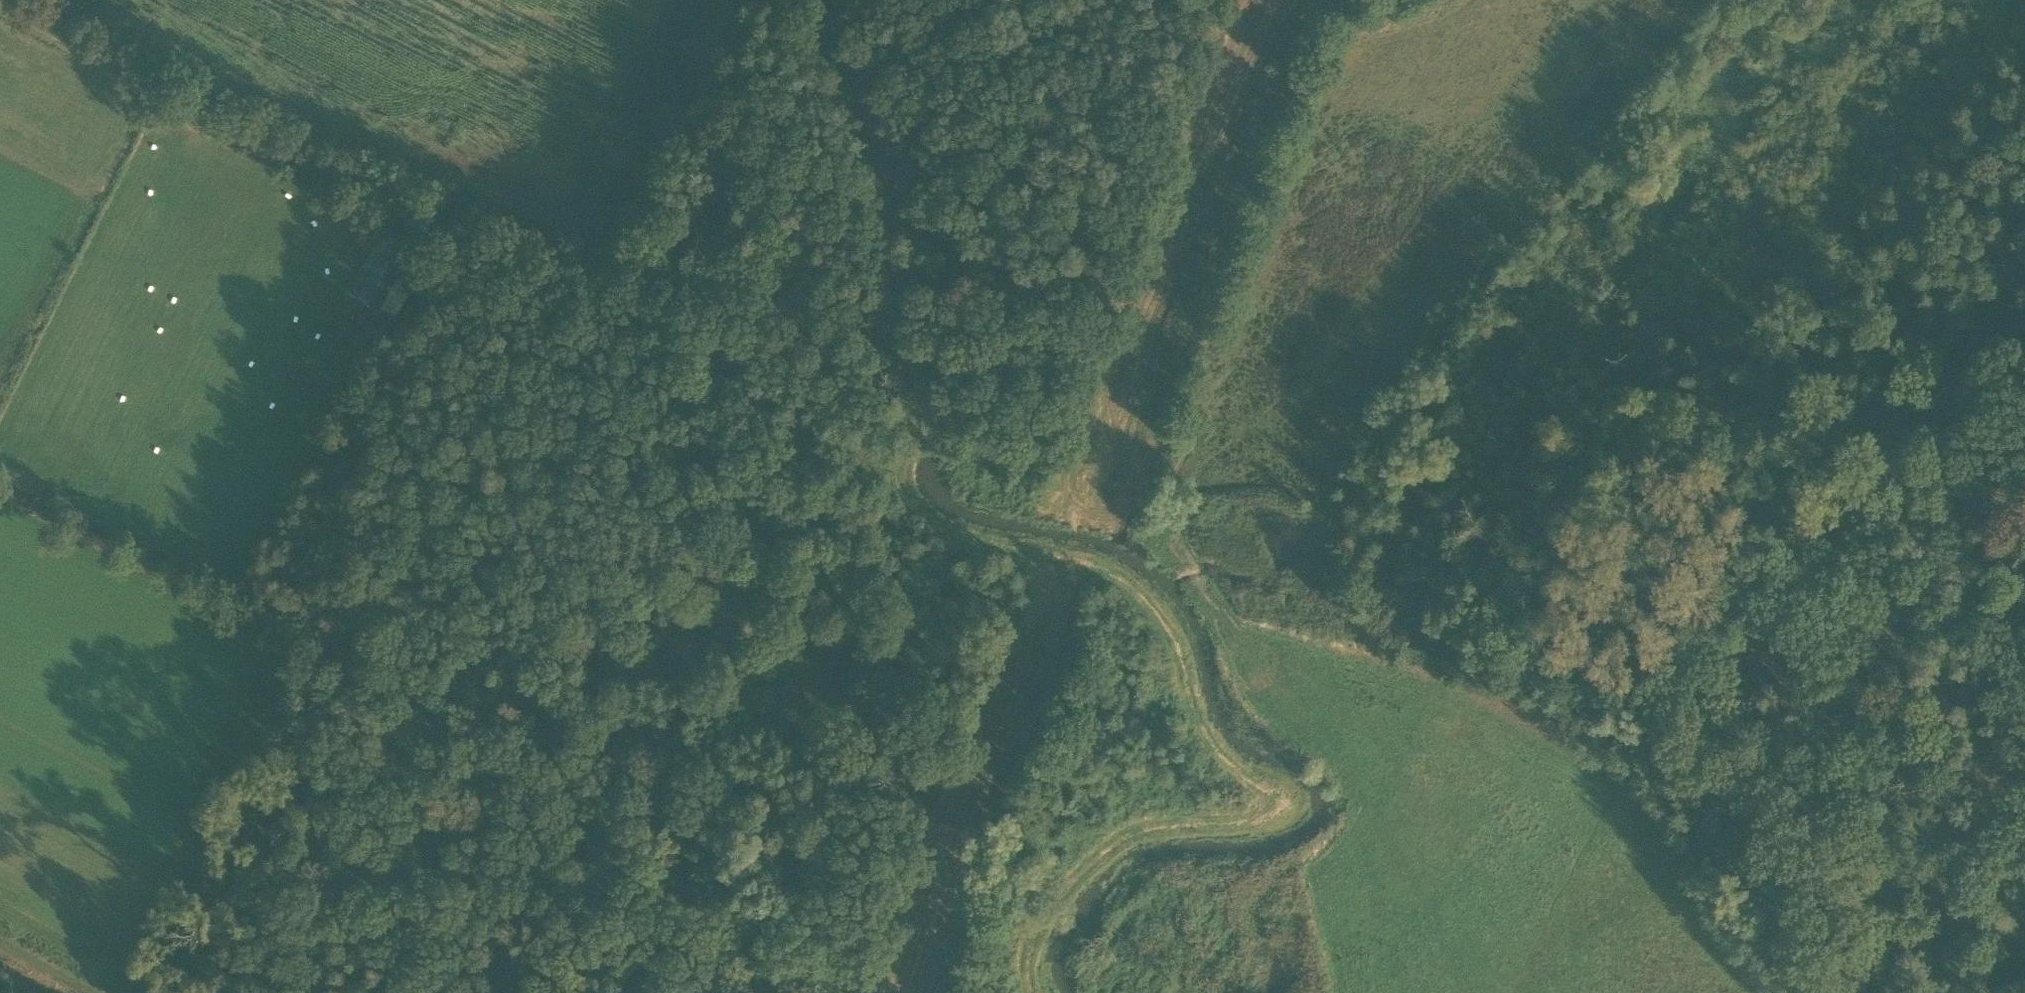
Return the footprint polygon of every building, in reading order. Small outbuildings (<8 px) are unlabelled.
[(358,297),(379,309),(401,269),(380,258),(358,297)]
